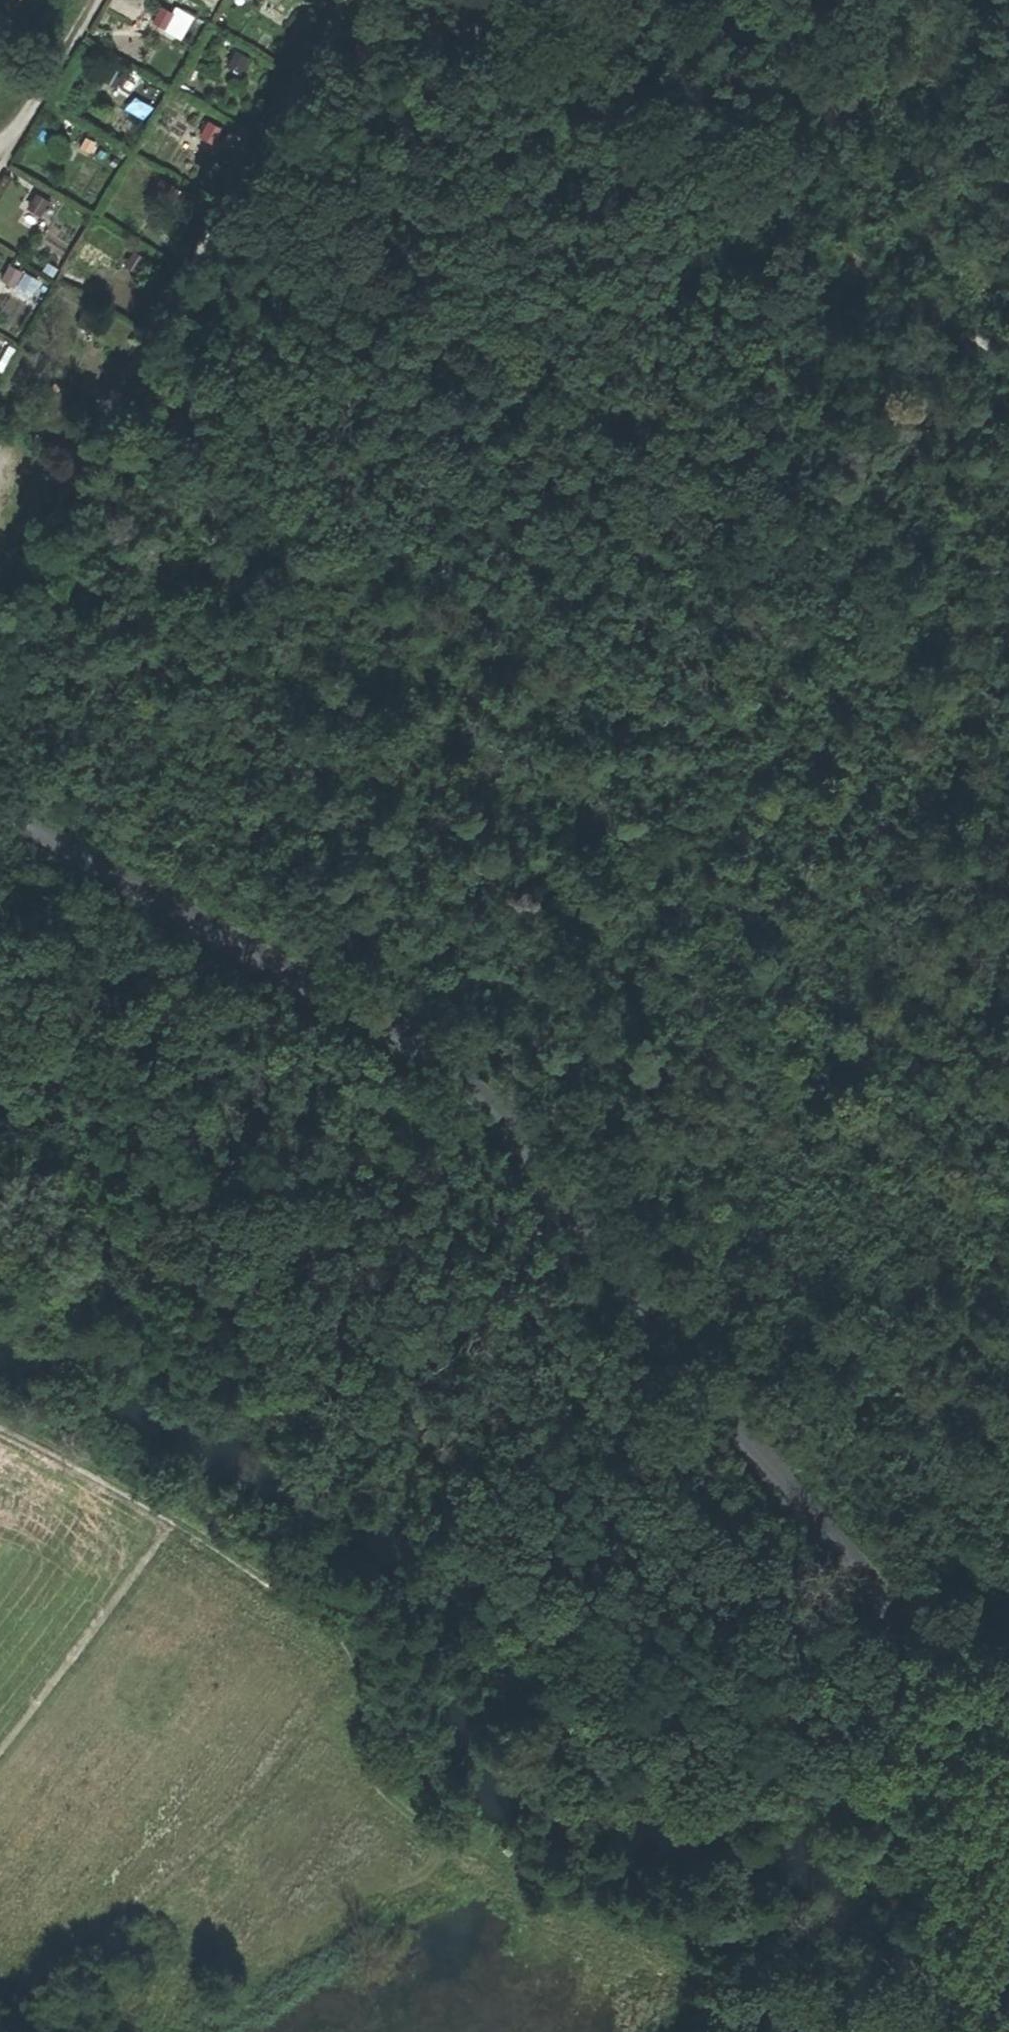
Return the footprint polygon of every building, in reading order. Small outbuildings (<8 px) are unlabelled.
[(158,26),(180,37),(192,14),(170,2),(158,26)] [(32,225),(50,201),(37,192),(20,216),(32,225)] [(16,284),(23,268),(8,261),(1,278),(16,284)]
